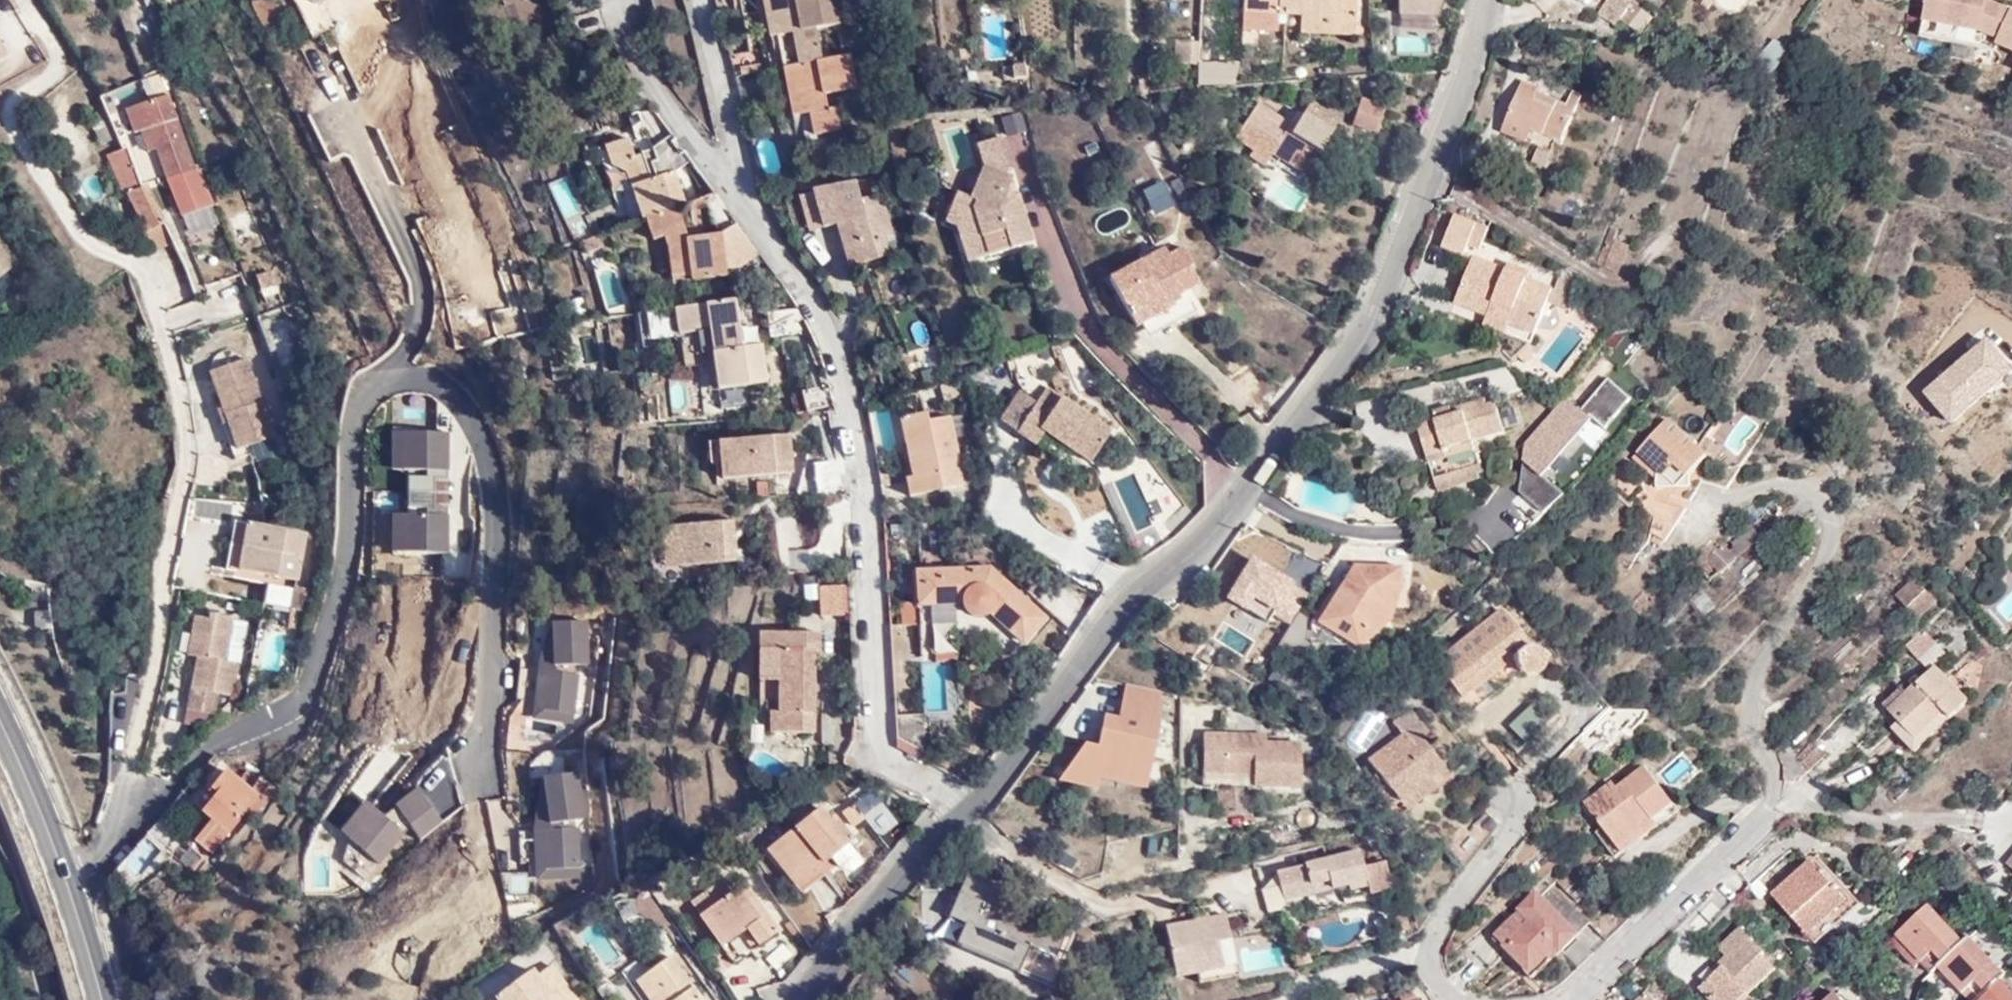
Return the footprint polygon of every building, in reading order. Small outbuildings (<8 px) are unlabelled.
[(284,29),(272,0),(247,0),(260,28),(268,26),(271,33),(284,29)] [(822,51),(820,20),(839,17),(837,0),(764,0),(765,11),(777,10),(782,59),(822,51)] [(1275,27),(1275,11),(1299,11),(1298,28),(1353,30),(1354,0),(1241,0),(1240,25),(1275,27)] [(1392,10),(1434,20),(1439,0),(1395,0),(1392,10)] [(1634,0),(1604,0),(1596,11),(1615,24),(1619,19),(1631,3),(1634,0)] [(1919,44),(2011,56),(2011,18),(1983,14),(1985,0),(1925,0),(1919,44)] [(1642,35),(1653,20),(1631,3),(1619,19),(1642,35)] [(732,67),(761,64),(768,62),(765,38),(728,43),(732,67)] [(1399,50),(1423,50),(1423,39),(1399,39),(1399,50)] [(1776,71),(1790,50),(1773,39),(1759,61),(1776,71)] [(1192,41),(1175,40),(1173,63),(1191,64),(1192,41)] [(854,84),(849,48),(822,51),(782,59),(788,109),(798,108),(802,128),(842,123),(840,105),(828,106),(826,87),(854,84)] [(1195,63),(1196,86),(1235,84),(1234,61),(1195,63)] [(1587,101),(1572,93),(1566,106),(1535,94),(1539,84),(1523,77),(1498,133),(1523,145),(1531,131),(1564,146),(1587,101)] [(1297,122),(1262,94),(1235,129),(1251,142),(1247,147),(1262,158),(1278,137),(1303,157),(1322,133),(1302,116),(1297,122)] [(153,135),(160,155),(167,180),(198,167),(174,97),(129,111),(138,140),(144,138),(153,135)] [(1388,108),(1365,98),(1354,126),(1377,135),(1388,108)] [(656,108),(631,115),(638,140),(663,133),(656,108)] [(791,129),(802,128),(798,108),(788,109),(791,129)] [(1004,135),(1025,128),(1019,110),(998,117),(1004,135)] [(103,145),(121,137),(112,117),(94,125),(103,145)] [(675,205),(682,202),(668,168),(694,159),(676,132),(641,150),(630,153),(624,135),(597,141),(606,170),(618,169),(634,218),(675,205)] [(1003,133),(976,141),(981,162),(964,190),(956,187),(943,217),(952,219),(963,262),(1035,239),(1018,178),(1009,180),(1006,169),(1011,168),(1003,133)] [(151,157),(160,155),(153,135),(144,138),(151,157)] [(1554,147),(1540,139),(1532,154),(1547,161),(1554,147)] [(129,144),(125,144),(107,153),(126,194),(130,193),(149,234),(164,226),(168,224),(152,190),(129,144)] [(863,197),(856,170),(797,181),(806,222),(821,220),(842,218),(847,263),(880,257),(878,239),(888,237),(880,194),(863,197)] [(565,176),(545,185),(570,237),(589,228),(565,176)] [(1161,181),(1139,191),(1151,216),(1173,206),(1161,181)] [(686,238),(675,205),(634,218),(641,239),(653,237),(671,279),(731,273),(752,253),(735,225),(727,232),(686,238)] [(1485,223),(1452,209),(1439,243),(1458,250),(1463,241),(1477,246),(1485,223)] [(829,266),(847,263),(842,218),(821,220),(829,266)] [(173,243),(164,226),(149,234),(141,238),(151,255),(173,243)] [(1182,233),(1107,267),(1128,317),(1167,301),(1163,291),(1195,278),(1187,259),(1192,257),(1182,233)] [(587,253),(602,247),(598,235),(582,241),(587,253)] [(10,271),(20,264),(0,240),(0,279),(10,271)] [(1513,301),(1507,315),(1533,328),(1550,282),(1530,275),(1535,261),(1508,249),(1504,258),(1476,249),(1459,288),(1487,298),(1489,292),(1513,301)] [(272,268),(255,271),(262,299),(279,296),(272,268)] [(221,294),(231,316),(248,309),(239,287),(221,294)] [(1505,320),(1507,315),(1513,301),(1489,292),(1487,298),(1483,312),(1505,320)] [(736,345),(729,297),(670,305),(674,332),(678,365),(697,362),(706,350),(711,387),(762,380),(757,342),(736,345)] [(199,299),(170,309),(175,325),(205,315),(199,299)] [(755,332),(749,301),(734,304),(740,335),(755,332)] [(264,333),(288,322),(280,306),(257,317),(264,333)] [(637,315),(639,341),(672,338),(670,312),(637,315)] [(287,328),(265,333),(271,360),(293,355),(287,328)] [(599,333),(574,336),(576,359),(601,356),(599,333)] [(245,360),(210,373),(239,450),(276,437),(263,401),(260,402),(245,360)] [(1607,378),(1581,408),(1606,429),(1631,399),(1607,378)] [(1112,421),(1049,383),(1040,398),(1016,388),(999,420),(1038,444),(1047,432),(1091,459),(1112,421)] [(1562,496),(1542,478),(1578,437),(1595,451),(1609,435),(1565,397),(1511,459),(1528,474),(1515,488),(1546,515),(1562,496)] [(1446,404),(1425,410),(1427,419),(1410,423),(1430,493),(1485,479),(1476,444),(1498,438),(1495,428),(1505,424),(1498,399),(1449,412),(1446,404)] [(935,409),(899,415),(910,473),(898,476),(900,495),(960,486),(947,415),(936,416),(935,409)] [(1676,490),(1677,490),(1694,489),(1693,473),(1711,455),(1673,419),(1672,420),(1633,458),(1659,482),(1659,490),(1676,490)] [(789,432),(719,438),(723,477),(793,471),(789,432)] [(450,437),(399,437),(399,474),(409,474),(409,495),(435,495),(436,482),(449,482),(450,437)] [(1139,553),(1163,540),(1128,473),(1104,485),(1139,553)] [(1517,493),(1510,501),(1533,523),(1541,515),(1517,493)] [(435,495),(409,495),(408,519),(398,519),(397,555),(448,556),(449,511),(435,511),(435,495)] [(227,520),(230,502),(193,496),(191,514),(227,520)] [(1665,523),(1678,509),(1658,503),(1656,516),(1665,523)] [(1687,512),(1678,509),(1665,523),(1656,516),(1651,541),(1668,548),(1687,512)] [(733,519),(662,526),(668,565),(737,558),(733,519)] [(240,570),(249,523),(235,520),(227,568),(240,570)] [(305,533),(249,523),(240,570),(297,581),(305,533)] [(1722,565),(1746,544),(1733,528),(1708,550),(1722,565)] [(788,549),(787,568),(809,569),(809,550),(788,549)] [(1223,603),(1288,630),(1307,586),(1242,559),(1223,603)] [(1349,595),(1366,562),(1347,560),(1330,588),(1349,595)] [(1399,564),(1366,562),(1349,595),(1330,588),(1311,623),(1315,642),(1354,646),(1387,614),(1399,584),(1399,564)] [(990,567),(914,572),(917,608),(961,605),(961,607),(961,608),(962,609),(962,610),(963,612),(964,613),(964,614),(965,615),(966,615),(967,616),(967,617),(969,617),(969,618),(970,619),(972,620),(973,619),(974,620),(975,620),(976,620),(977,620),(978,620),(979,620),(981,620),(982,620),(983,620),(984,620),(985,619),(986,618),(987,618),(988,617),(989,617),(990,616),(1022,644),(1046,616),(1035,607),(990,567)] [(1914,574),(1894,593),(1920,617),(1941,599),(1914,574)] [(45,588),(30,585),(32,601),(45,600),(45,588)] [(819,587),(821,617),(850,616),(848,585),(819,587)] [(310,611),(314,590),(294,586),(290,608),(291,608),(310,611)] [(917,625),(916,608),(916,602),(900,603),(901,625),(917,625)] [(1497,607),(1434,664),(1462,696),(1508,654),(1526,656),(1535,650),(1538,645),(1529,633),(1522,632),(1497,607)] [(46,619),(45,612),(34,612),(35,630),(47,629),(46,619)] [(239,664),(226,662),(233,618),(209,613),(208,619),(201,618),(193,657),(197,658),(187,710),(214,715),(219,695),(233,698),(239,664)] [(187,656),(193,657),(201,618),(195,617),(187,656)] [(1286,644),(1302,647),(1307,620),(1291,617),(1286,644)] [(542,713),(576,716),(581,678),(578,677),(579,668),(590,667),(588,625),(553,627),(555,670),(558,669),(558,676),(555,676),(522,672),(518,703),(543,706),(542,713)] [(1918,659),(1934,648),(1923,632),(1907,643),(1918,659)] [(815,732),(815,651),(820,652),(820,634),(760,633),(759,681),(779,680),(779,713),(770,713),(770,731),(815,732)] [(1941,707),(1950,714),(1965,697),(1931,660),(1883,707),(1898,724),(1909,735),(1941,707)] [(924,668),(926,706),(943,705),(941,667),(924,668)] [(1144,798),(1164,692),(1122,684),(1116,718),(1100,716),(1094,747),(1071,743),(1064,783),(1144,798)] [(1546,723),(1531,704),(1511,722),(1527,740),(1546,723)] [(935,709),(896,707),(897,740),(937,764),(935,709)] [(1908,754),(1950,714),(1941,707),(1909,735),(1898,724),(1887,736),(1908,754)] [(1261,722),(1198,720),(1197,759),(1248,760),(1248,772),(1295,774),(1296,730),(1261,729),(1261,722)] [(1390,809),(1396,804),(1400,810),(1446,775),(1440,768),(1394,802),(1362,759),(1356,764),(1390,809)] [(1604,842),(1651,810),(1668,795),(1643,759),(1608,784),(1605,781),(1583,798),(1600,820),(1593,826),(1604,842)] [(195,840),(212,854),(261,792),(276,801),(281,791),(269,784),(270,783),(254,773),(248,771),(240,782),(225,770),(212,787),(209,785),(194,804),(202,810),(200,813),(211,821),(195,840)] [(1250,774),(1213,773),(1213,798),(1249,800),(1250,774)] [(548,872),(582,870),(580,831),(577,831),(576,822),(587,819),(578,775),(544,782),(553,827),(556,826),(556,833),(554,833),(520,835),(522,867),(547,866),(548,872)] [(862,812),(851,798),(834,810),(847,825),(862,812)] [(339,830),(344,835),(369,804),(364,800),(339,830)] [(343,861),(366,880),(410,826),(397,807),(383,816),(369,804),(344,835),(349,839),(356,844),(343,861)] [(820,805),(767,850),(795,882),(830,852),(849,835),(852,832),(847,825),(834,810),(827,815),(820,805)] [(1657,819),(1651,810),(1604,842),(1611,849),(1657,819)] [(884,811),(869,821),(878,834),(892,824),(884,811)] [(183,830),(159,812),(137,838),(144,845),(151,838),(167,850),(183,830)] [(849,835),(830,852),(846,870),(865,854),(849,835)] [(349,839),(343,861),(356,844),(349,839)] [(1845,890),(1807,853),(1771,889),(1808,926),(1845,890)] [(1281,884),(1286,905),(1368,886),(1371,900),(1394,894),(1387,866),(1365,871),(1360,855),(1308,867),(1310,878),(1281,884)] [(951,929),(978,942),(965,902),(972,867),(959,860),(935,904),(958,915),(951,929)] [(965,902),(978,942),(1050,978),(1065,954),(1050,943),(1059,925),(1035,912),(1037,909),(996,889),(1000,880),(972,867),(965,902)] [(505,871),(504,883),(532,886),(533,874),(505,871)] [(646,909),(651,909),(660,922),(671,914),(671,913),(641,872),(634,877),(639,884),(638,885),(637,897),(640,904),(646,909)] [(717,876),(691,893),(731,955),(778,925),(745,877),(725,887),(717,876)] [(1277,879),(1259,881),(1263,912),(1281,910),(1277,879)] [(1543,886),(1501,924),(1533,959),(1560,933),(1565,938),(1594,912),(1571,887),(1556,899),(1543,886)] [(607,897),(569,913),(594,974),(632,959),(607,897)] [(2007,971),(2011,969),(1973,933),(1961,943),(1926,908),(1887,943),(1924,980),(1931,973),(1954,999),(1955,999),(1961,995),(1967,999),(1977,999),(2007,971)] [(1174,975),(1199,972),(1216,967),(1212,938),(1231,935),(1228,910),(1163,922),(1174,975)] [(1411,934),(1406,919),(1395,922),(1400,938),(1411,934)] [(1745,989),(1772,965),(1758,950),(1761,948),(1738,924),(1716,944),(1727,954),(1698,983),(1716,999),(1734,999),(1745,989)] [(1216,967),(1199,972),(1203,985),(1236,978),(1236,973),(1234,950),(1231,935),(1212,938),(1216,967)] [(671,999),(706,999),(670,946),(638,970),(659,999),(664,999),(669,996),(671,999)] [(490,992),(496,999),(568,999),(576,994),(553,959),(538,969),(532,962),(490,992)] [(2011,983),(2011,976),(2007,971),(1977,999),(1995,999),(2011,983)] [(1924,980),(1940,999),(1954,999),(1931,973),(1924,980)] [(1838,983),(1821,999),(1855,999),(1838,983)] [(1995,999),(2011,999),(2011,983),(1995,999)] [(1633,999),(1657,999),(1647,989),(1633,999)] [(1745,989),(1734,999),(1753,999),(1754,999),(1745,989)]
